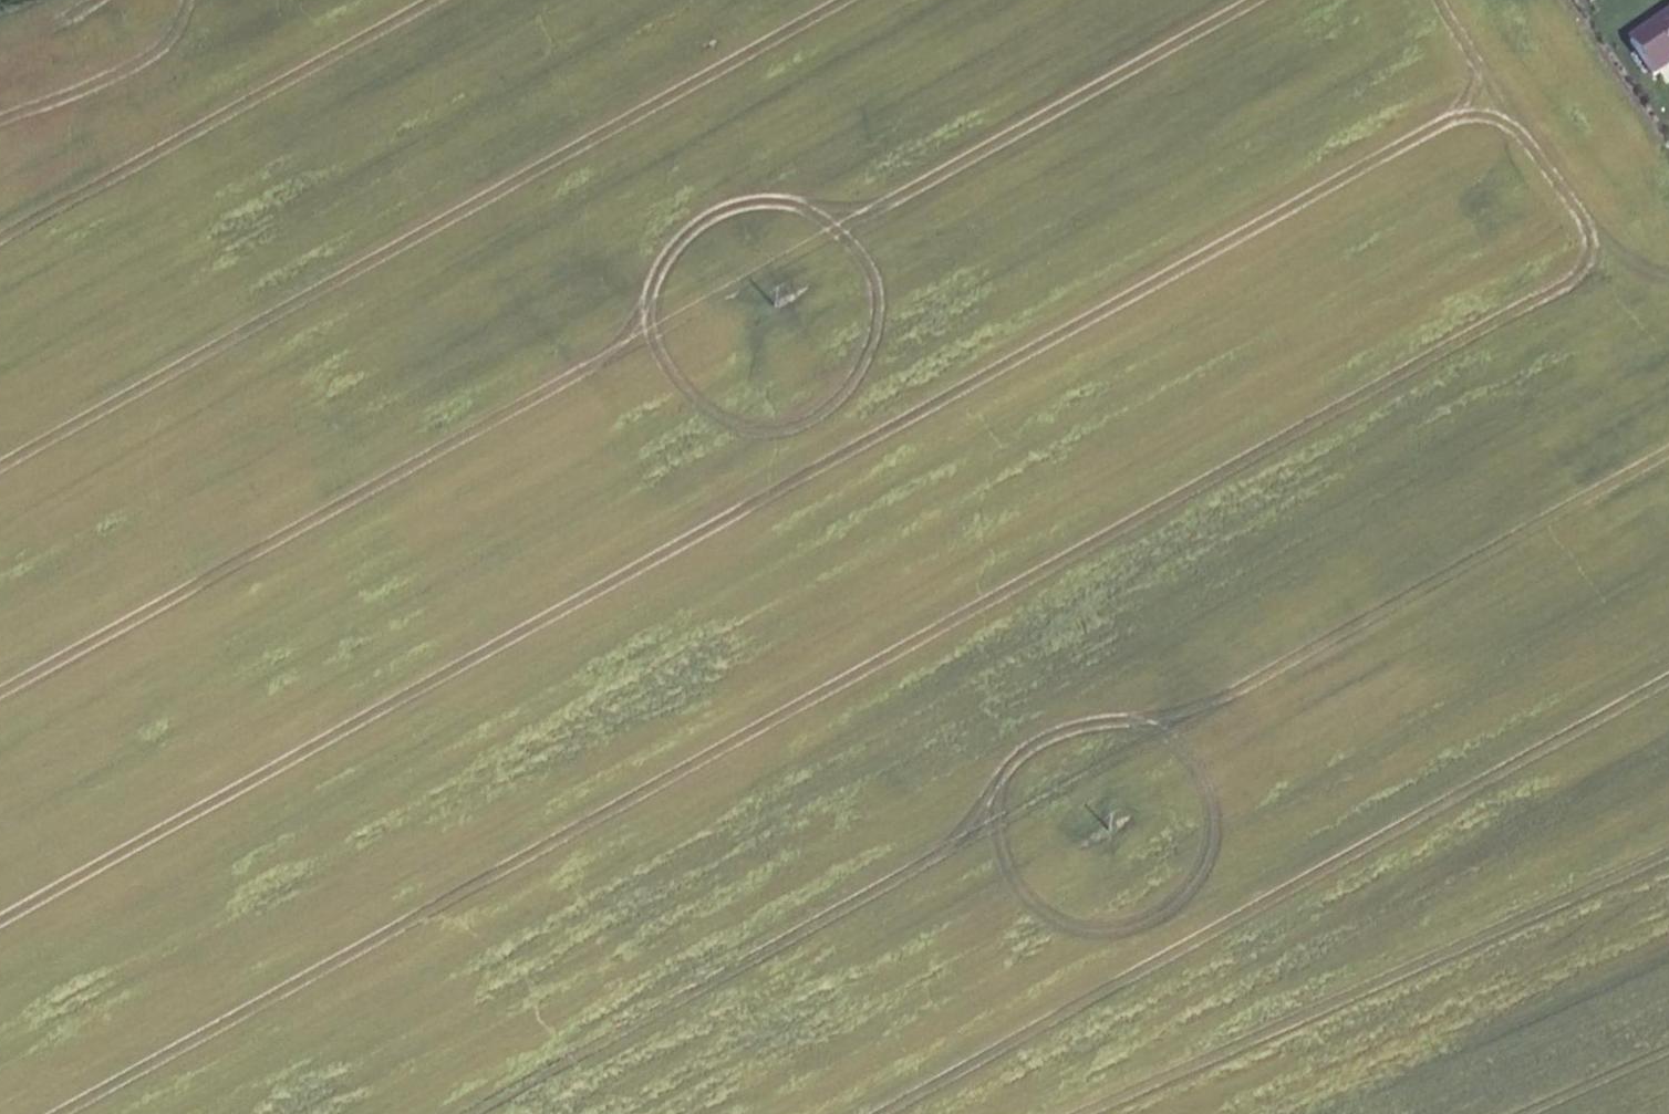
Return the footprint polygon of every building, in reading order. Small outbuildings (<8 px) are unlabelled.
[(1598,27),(1622,61),(1668,30),(1668,15),(1659,0),(1639,0),(1598,27)]
